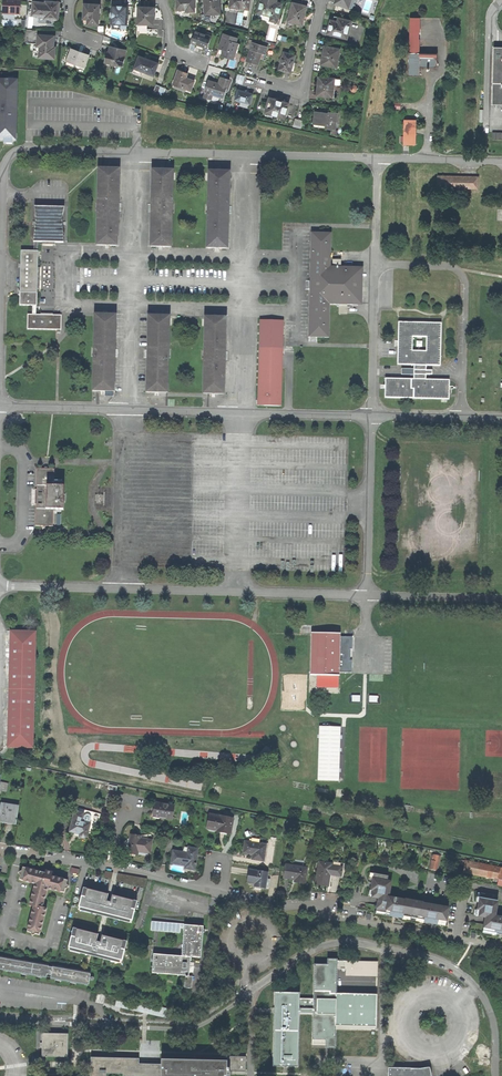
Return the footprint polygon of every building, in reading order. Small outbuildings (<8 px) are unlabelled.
[(10,0),(4,0),(3,15),(20,15),(20,1),(10,0)] [(195,12),(194,0),(177,0),(177,14),(188,15),(188,12),(195,12)] [(206,15),(220,14),(219,0),(205,0),(206,15)] [(229,10),(240,12),(240,8),(249,10),(250,0),(231,0),(229,10)] [(257,13),(271,16),(270,21),(277,23),(278,18),(279,18),(282,4),(276,2),(276,0),(260,0),(257,13)] [(351,9),(354,0),(334,0),(334,2),(335,3),(351,9)] [(46,3),(34,3),(33,16),(40,16),(39,23),(55,24),(56,19),(58,20),(58,12),(59,3),(46,2),(46,3)] [(292,2),(287,21),(302,25),(307,6),(299,4),(292,2)] [(88,25),(99,26),(99,5),(92,4),(84,4),(84,23),(88,25)] [(111,18),(112,19),(112,30),(121,30),(121,24),(127,25),(128,7),(121,6),(117,6),(117,12),(113,12),(112,12),(111,14),(111,16),(111,18)] [(149,7),(139,7),(138,29),(147,30),(147,24),(154,25),(154,19),(154,9),(149,8),(149,7)] [(421,17),(411,17),(410,52),(409,52),(408,75),(420,76),(420,66),(437,67),(437,53),(420,52),(420,38),(417,38),(417,32),(420,32),(421,17)] [(330,26),(328,33),(346,38),(351,21),(338,18),(335,18),(335,21),(331,20),(330,23),(329,26),(330,26)] [(207,49),(212,37),(196,31),(193,38),(191,43),(201,46),(201,47),(207,49)] [(240,45),(236,43),(238,39),(224,34),(219,48),(220,49),(219,51),(223,52),(222,56),(225,57),(233,60),(237,50),(239,50),(240,45)] [(54,41),(55,36),(38,35),(37,46),(33,46),(33,57),(55,59),(56,47),(54,47),(54,41)] [(263,61),(267,47),(253,43),(247,62),(258,65),(259,63),(260,60),(263,61)] [(321,65),(335,68),(336,67),(337,68),(339,57),(338,56),(340,49),(324,46),(323,49),(323,52),(324,52),(321,65)] [(108,51),(106,63),(123,66),(126,51),(109,47),(108,51)] [(493,47),(493,53),(494,53),(494,56),(493,56),(492,83),(494,83),(493,86),(492,86),(492,104),(493,104),(493,103),(501,103),(501,47),(493,47)] [(76,65),(85,68),(89,56),(79,53),(72,50),(67,65),(74,68),(76,65)] [(292,64),(295,56),(284,52),(279,70),(290,73),(292,64)] [(154,76),(159,63),(156,62),(140,56),(133,72),(140,75),(141,71),(154,76)] [(173,84),(175,85),(174,87),(187,92),(186,93),(192,95),(193,91),(191,91),(195,81),(186,78),(188,74),(183,72),(179,70),(173,84)] [(323,96),(329,97),(330,89),(332,90),(333,85),(339,85),(340,80),(334,79),(318,77),(317,83),(318,83),(317,88),(316,96),(323,96)] [(219,84),(209,81),(205,93),(204,98),(211,100),(216,100),(217,96),(219,96),(219,97),(223,98),(229,81),(221,78),(220,80),(219,84)] [(0,80),(0,141),(16,142),(18,80),(0,80)] [(247,93),(238,90),(235,100),(250,104),(253,94),(247,93)] [(268,104),(265,115),(272,117),(273,114),(284,118),(288,104),(281,102),(282,99),(278,98),(274,97),(273,100),(270,99),(269,101),(267,101),(267,104),(268,104)] [(327,114),(314,112),(314,116),(313,124),(317,125),(317,124),(325,124),(325,126),(326,126),(326,128),(332,129),(330,136),(335,137),(338,130),(334,129),(336,114),(336,113),(327,112),(327,114)] [(303,119),(295,117),(293,125),(301,126),(303,119)] [(404,145),(416,145),(417,120),(404,120),(404,145)] [(96,246),(118,246),(120,169),(98,168),(96,246)] [(149,247),(172,248),(174,170),(151,170),(149,247)] [(206,248),(229,249),(231,172),(208,171),(206,248)] [(478,177),(438,176),(438,188),(478,189),(478,177)] [(28,329),(62,330),(62,315),(36,314),(36,306),(37,306),(38,251),(38,243),(64,243),(63,218),(65,207),(35,206),(37,217),(34,242),(34,251),(21,251),(20,306),(32,306),(32,314),(27,314),(28,329)] [(331,234),(312,233),(309,338),(329,338),(329,321),(330,305),(357,306),(359,268),(331,267),(331,252),(331,234)] [(115,315),(95,314),(94,391),(113,391),(114,356),(115,356),(115,349),(114,349),(115,315)] [(147,392),(168,392),(170,317),(148,316),(148,349),(147,350),(147,356),(147,392)] [(225,318),(205,317),(203,393),(224,393),(225,318)] [(284,321),(260,320),(258,405),(282,406),(284,321)] [(426,374),(427,370),(427,365),(440,365),(442,322),(399,321),(398,364),(414,364),(413,378),(387,378),(386,397),(449,399),(450,380),(426,379),(426,374)] [(36,525),(53,526),(53,509),(63,509),(63,486),(54,486),(54,469),(37,469),(36,497),(36,525)] [(34,749),(37,631),(10,631),(7,748),(34,749)] [(338,672),(351,672),(352,637),(339,636),(339,633),(312,633),(311,675),(338,675),(338,672)] [(321,726),(321,780),(343,780),(343,726),(321,726)] [(113,792),(116,793),(117,786),(100,783),(99,787),(113,790),(113,792)] [(15,821),(17,806),(2,803),(0,815),(0,820),(5,821),(8,821),(8,820),(15,821)] [(153,816),(172,819),(174,806),(155,803),(154,810),(153,816)] [(83,813),(74,811),(69,831),(74,832),(79,833),(79,835),(80,836),(82,837),(84,838),(85,837),(86,835),(89,823),(80,821),(81,816),(82,816),(83,813)] [(217,831),(222,832),(230,834),(233,818),(220,815),(220,816),(209,814),(206,829),(217,831)] [(140,836),(130,834),(127,854),(134,855),(136,855),(137,852),(149,854),(151,841),(139,839),(140,836)] [(266,845),(256,843),(250,842),(245,842),(243,853),(246,853),(250,854),(250,853),(253,853),(252,859),(263,861),(266,845)] [(182,853),(173,851),(171,863),(177,864),(185,865),(184,868),(193,870),(197,849),(184,847),(182,853)] [(439,870),(440,855),(431,854),(431,870),(439,870)] [(499,879),(501,868),(466,861),(465,861),(465,864),(463,872),(499,879)] [(323,885),(328,886),(330,874),(341,876),(342,869),(331,867),(331,864),(319,862),(316,884),(323,885)] [(295,879),(295,881),(297,882),(305,883),(307,868),(286,865),(284,878),(289,878),(295,879)] [(40,935),(47,908),(42,907),(48,888),(65,893),(66,888),(67,884),(68,880),(52,876),(53,872),(49,871),(46,870),(46,871),(42,870),(42,872),(23,867),(19,879),(35,884),(29,905),(34,906),(27,931),(31,933),(35,934),(40,935)] [(267,879),(268,872),(249,870),(248,882),(255,883),(255,886),(258,887),(269,888),(270,879),(267,879)] [(388,876),(374,873),(372,881),(372,882),(373,883),(373,886),(371,886),(371,890),(373,891),(372,897),(378,898),(376,911),(386,913),(386,912),(402,915),(401,916),(403,916),(421,919),(421,918),(437,921),(436,922),(437,922),(446,924),(449,907),(439,906),(423,903),(423,902),(405,899),(405,900),(388,897),(390,889),(389,889),(390,886),(391,886),(391,881),(387,880),(388,876)] [(118,882),(146,886),(148,879),(119,874),(118,882)] [(85,897),(81,896),(79,907),(80,907),(130,920),(132,920),(135,909),(131,908),(133,900),(113,895),(111,902),(109,901),(106,901),(108,894),(87,889),(85,897)] [(480,892),(479,900),(479,902),(480,902),(479,906),(478,905),(477,909),(479,910),(478,916),(485,917),(483,930),(492,932),(492,931),(501,933),(501,918),(495,916),(496,909),(496,908),(497,905),(498,900),(494,900),(495,895),(480,892)] [(130,923),(130,920),(80,907),(80,910),(130,923)] [(151,931),(180,933),(181,927),(184,927),(184,925),(184,924),(151,921),(151,931)] [(182,956),(190,957),(201,958),(203,926),(194,926),(184,925),(184,927),(182,956)] [(75,937),(71,936),(68,947),(70,948),(120,960),(122,960),(125,949),(122,948),(123,941),(102,935),(101,939),(97,938),(98,934),(77,929),(75,937)] [(120,963),(120,960),(70,948),(70,950),(120,963)] [(185,976),(189,976),(190,957),(182,956),(153,954),(152,973),(185,976)] [(89,984),(91,974),(90,974),(91,972),(79,970),(78,969),(76,969),(74,969),(72,969),(64,968),(62,967),(60,966),(59,966),(57,966),(53,966),(53,967),(48,966),(49,965),(44,964),(43,963),(41,963),(39,963),(38,963),(29,961),(28,961),(26,960),(23,960),(0,956),(0,970),(20,973),(22,974),(24,975),(25,975),(27,975),(35,976),(37,977),(39,978),(41,978),(42,977),(47,978),(47,974),(51,975),(50,979),(55,980),(56,980),(58,981),(60,981),(62,981),(70,982),(71,983),(73,984),(75,984),(76,983),(88,986),(89,984)] [(336,1026),(376,1027),(377,994),(337,993),(337,968),(346,969),(346,976),(377,976),(377,962),(337,961),(337,959),(327,959),(327,964),(314,964),(313,999),(299,998),(300,993),(275,992),(273,1066),(298,1066),(299,1014),(313,1014),(312,1045),(335,1045),(336,1026)] [(193,976),(189,976),(185,976),(184,987),(192,988),(193,976)] [(42,1057),(68,1057),(68,1034),(42,1033),(42,1057)] [(227,1060),(227,1071),(245,1071),(246,1057),(227,1056),(227,1060)] [(161,1064),(145,1064),(139,1064),(139,1059),(91,1057),(91,1065),(91,1075),(161,1075),(161,1064)] [(227,1071),(227,1060),(161,1059),(161,1064),(161,1075),(227,1075),(227,1071)] [(431,1075),(431,1070),(430,1068),(429,1067),(428,1067),(425,1068),(420,1068),(414,1068),(414,1071),(408,1070),(408,1068),(388,1068),(388,1075),(431,1075)]
